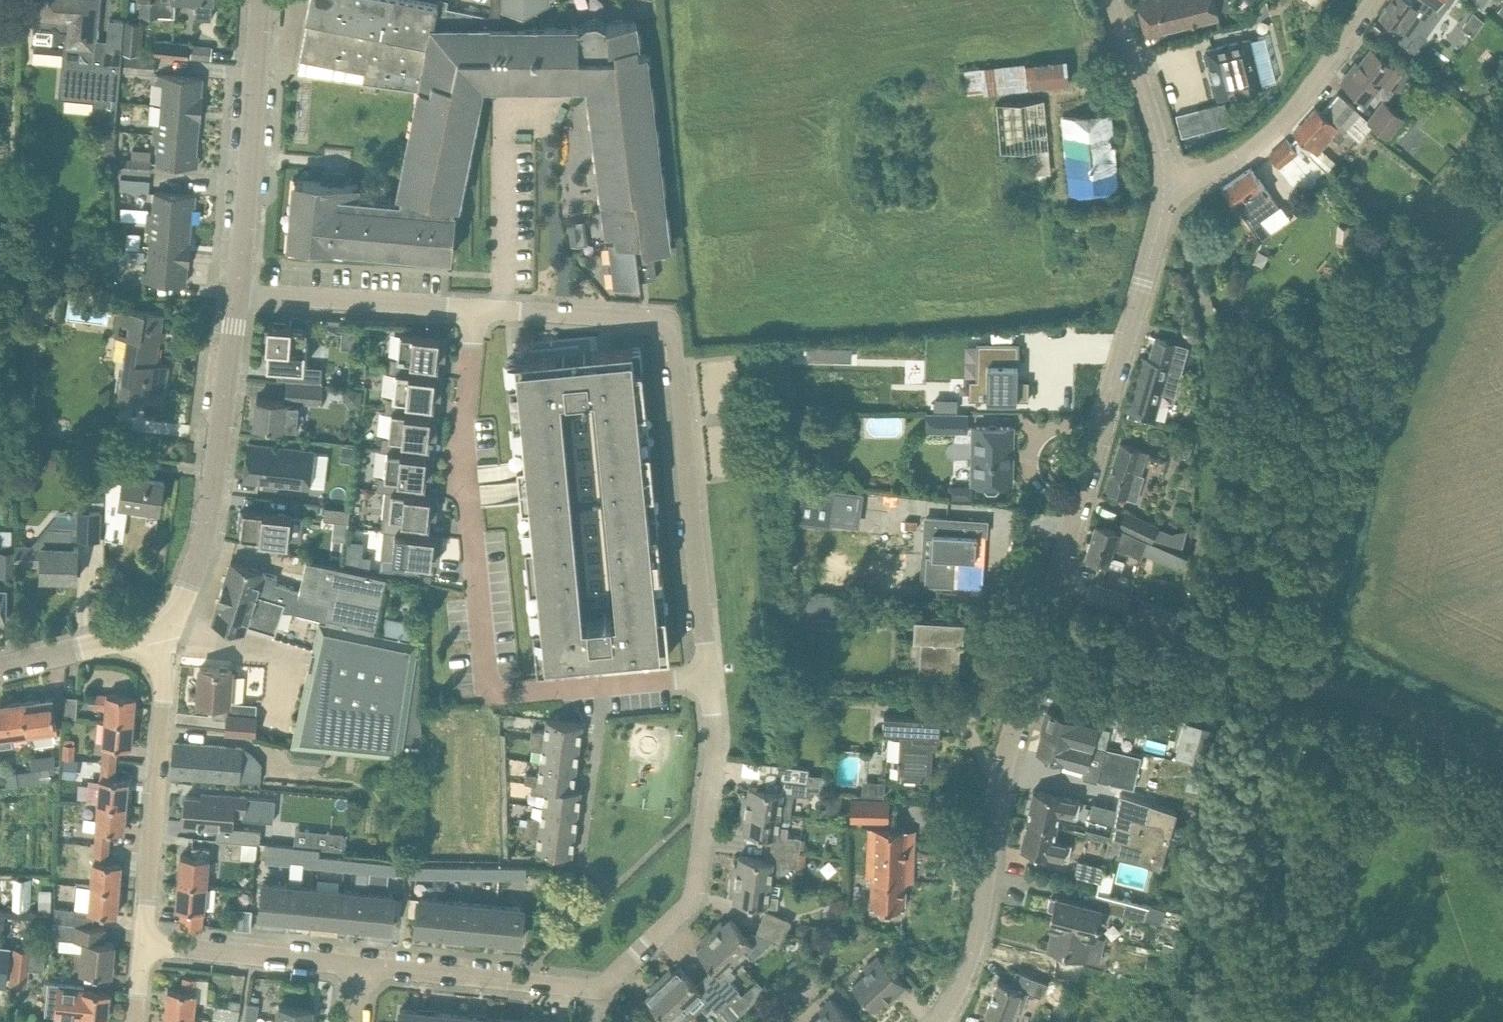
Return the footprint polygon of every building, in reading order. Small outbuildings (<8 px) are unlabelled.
[(34,50),(62,53),(62,63),(64,63),(64,66),(61,94),(93,97),(92,106),(102,107),(100,131),(115,133),(121,66),(122,55),(122,45),(119,45),(120,41),(122,17),(106,15),(104,39),(98,39),(98,36),(100,13),(101,0),(36,0),(36,2),(38,3),(34,50)] [(175,0),(140,0),(140,15),(175,17),(175,0)] [(190,6),(195,6),(195,18),(211,19),(212,0),(190,0),(190,6)] [(300,59),(364,72),(362,81),(381,84),(420,89),(399,193),(401,194),(454,204),(458,205),(479,97),(471,96),(475,75),(491,75),(579,75),(596,75),(598,89),(590,90),(603,199),(608,234),(616,234),(617,242),(639,240),(641,250),(653,248),(669,246),(667,226),(663,192),(645,52),(635,54),(634,48),(639,47),(635,20),(607,23),(597,18),(586,19),(579,26),(525,26),(525,12),(547,0),(490,0),(490,15),(414,0),(310,0),(306,19),(308,20),(300,59)] [(1146,35),(1219,17),(1217,10),(1231,7),(1229,0),(1138,0),(1146,35)] [(1415,18),(1423,7),(1412,0),(1391,0),(1379,16),(1417,43),(1428,27),(1415,18)] [(1457,25),(1468,34),(1480,19),(1470,10),(1457,25)] [(124,21),(122,38),(124,38),(123,53),(141,54),(144,23),(124,21)] [(1382,31),(1374,25),(1370,31),(1378,36),(1382,31)] [(1076,35),(972,51),(978,89),(1082,72),(1076,35)] [(1261,87),(1249,39),(1206,49),(1211,68),(1212,67),(1215,79),(1214,79),(1218,98),(1261,87)] [(170,57),(172,43),(155,41),(153,55),(170,57)] [(172,43),(170,57),(188,59),(189,45),(172,43)] [(192,45),(191,57),(211,59),(212,47),(192,45)] [(1380,97),(1384,98),(1404,74),(1371,48),(1359,64),(1356,62),(1341,80),(1367,101),(1374,92),(1380,97)] [(156,58),(125,55),(124,72),(154,74),(156,58)] [(1499,63),(1490,76),(1502,85),(1502,66),(1499,63)] [(163,84),(162,104),(202,108),(203,96),(201,96),(202,77),(159,74),(158,83),(163,84)] [(1371,118),(1369,117),(1362,110),(1360,112),(1338,93),(1321,112),(1316,107),(1293,132),(1315,152),(1332,133),(1341,140),(1346,134),(1343,131),(1347,127),(1359,138),(1372,124),(1369,121),(1371,118)] [(1376,108),(1369,117),(1371,118),(1386,130),(1401,111),(1384,98),(1376,108)] [(1228,99),(1205,109),(1214,132),(1238,121),(1228,99)] [(999,155),(1023,152),(1049,150),(1044,100),(995,105),(999,155)] [(155,124),(154,134),(197,138),(199,119),(201,119),(202,108),(162,104),(160,124),(155,124)] [(1070,194),(1098,192),(1118,190),(1114,146),(1110,145),(1110,134),(1112,133),(1110,113),(1062,118),(1070,194)] [(196,154),(197,138),(154,134),(154,142),(158,142),(157,164),(197,167),(198,155),(196,154)] [(1322,178),(1300,154),(1287,139),(1269,155),(1305,194),(1322,178)] [(1049,150),(1023,152),(1026,176),(1051,174),(1049,150)] [(151,160),(121,158),(120,172),(150,175),(151,160)] [(1251,167),(1223,187),(1234,203),(1243,216),(1245,215),(1258,235),(1268,228),(1261,219),(1278,206),(1271,197),(1262,184),(1251,167)] [(149,192),(150,180),(121,178),(120,190),(149,192)] [(295,179),(289,244),(333,248),(333,245),(352,246),(452,255),(456,212),(453,212),(454,204),(401,194),(400,199),(357,195),(358,184),(351,184),(295,179)] [(148,212),(147,221),(190,224),(192,206),(194,206),(195,194),(155,191),(153,212),(148,212)] [(571,220),(572,243),(590,242),(588,219),(571,220)] [(189,242),(190,224),(147,221),(147,230),(151,230),(150,251),(190,254),(191,242),(189,242)] [(117,227),(115,247),(125,248),(126,240),(127,228),(117,227)] [(115,247),(114,258),(144,260),(145,249),(125,248),(115,247)] [(189,265),(190,254),(150,251),(148,271),(143,270),(142,280),(185,283),(187,265),(189,265)] [(1171,271),(1170,279),(1182,281),(1183,273),(1171,271)] [(163,313),(143,310),(120,307),(117,334),(128,335),(120,394),(163,400),(168,365),(156,364),(163,313)] [(1269,316),(1278,325),(1286,316),(1278,308),(1269,316)] [(356,349),(358,325),(343,324),(343,321),(327,319),(326,332),(342,333),(341,348),(356,349)] [(322,367),(304,365),(307,328),(291,327),(291,325),(268,323),(266,347),(269,347),(267,364),(278,365),(277,378),(321,381),(322,367)] [(396,372),(415,373),(416,361),(436,363),(437,359),(445,360),(447,337),(400,332),(397,358),(391,358),(390,371),(396,372)] [(1173,394),(1175,386),(1186,346),(1155,337),(1149,357),(1143,356),(1128,411),(1154,418),(1162,390),(1173,394)] [(969,378),(969,398),(1029,399),(1029,379),(1018,379),(1018,377),(1017,377),(1018,343),(978,342),(977,376),(976,376),(976,378),(969,378)] [(808,346),(808,358),(834,359),(834,349),(834,347),(809,346),(808,346)] [(569,368),(564,368),(563,368),(558,369),(556,355),(508,359),(518,461),(518,464),(535,462),(538,500),(522,501),(522,503),(538,667),(566,664),(642,657),(669,654),(640,347),(615,349),(592,351),(593,366),(587,366),(585,366),(569,368)] [(356,354),(355,366),(365,367),(367,355),(356,354)] [(443,376),(415,373),(396,372),(393,398),(387,397),(385,410),(391,411),(411,413),(412,400),(432,402),(432,399),(441,399),(443,376)] [(321,404),(323,385),(286,382),(285,400),(257,398),(254,426),(299,430),(302,402),(321,404)] [(363,390),(344,389),(343,400),(349,406),(362,407),(363,390)] [(935,399),(935,409),(956,410),(957,399),(935,399)] [(381,450),(387,450),(407,452),(408,440),(428,442),(428,438),(437,439),(439,416),(411,413),(391,411),(389,437),(383,437),(381,450)] [(925,431),(967,432),(968,414),(926,413),(925,431)] [(970,484),(985,484),(985,488),(989,491),(997,491),(1000,488),(1000,484),(1012,484),(1012,463),(1010,463),(1010,445),(1012,445),(1013,427),(971,426),(970,484)] [(1180,440),(1178,452),(1191,453),(1193,442),(1180,440)] [(314,451),(268,445),(248,443),(243,480),(309,487),(309,486),(314,451)] [(1146,451),(1139,449),(1120,443),(1105,491),(1137,501),(1145,476),(1139,474),(1146,451)] [(352,463),(354,446),(342,445),(340,461),(352,463)] [(435,455),(407,452),(387,450),(384,477),(378,476),(377,489),(385,490),(402,491),(403,479),(424,481),(424,477),(432,478),(435,455)] [(139,476),(141,458),(110,454),(107,475),(107,514),(123,515),(124,505),(159,509),(163,479),(139,476)] [(535,462),(518,464),(521,492),(522,501),(538,500),(535,462)] [(864,492),(799,483),(793,522),(832,527),(832,523),(860,527),(864,492)] [(960,493),(960,499),(972,500),(972,488),(966,487),(960,493)] [(381,529),(396,531),(407,532),(408,519),(428,521),(428,517),(436,518),(439,495),(402,491),(385,490),(381,529)] [(349,522),(350,510),(350,509),(325,506),(323,519),(349,522)] [(243,509),(243,510),(243,512),(240,512),(237,533),(241,533),(240,536),(288,541),(291,514),(243,509)] [(77,534),(77,540),(99,540),(100,513),(92,512),(86,512),(81,512),(78,512),(78,517),(78,522),(77,533),(77,534)] [(1119,527),(1153,541),(1159,526),(1125,512),(1119,527)] [(971,587),(982,588),(985,535),(958,534),(959,520),(926,518),(925,533),(933,533),(932,555),(927,555),(925,584),(966,587),(966,588),(971,588),(971,587)] [(1153,541),(1119,527),(1118,530),(1095,523),(1085,556),(1108,563),(1113,547),(1141,556),(1143,551),(1190,570),(1191,557),(1182,553),(1153,541)] [(49,526),(34,545),(16,545),(16,563),(41,564),(40,578),(42,578),(42,574),(63,574),(63,578),(77,579),(78,547),(72,547),(73,527),(49,526)] [(1159,526),(1153,541),(1182,553),(1187,529),(1175,530),(1174,532),(1159,526)] [(12,544),(12,529),(0,529),(0,544),(12,544)] [(443,535),(407,532),(396,531),(393,557),(387,556),(385,569),(410,572),(412,559),(432,562),(432,558),(441,559),(443,535)] [(347,549),(345,565),(361,569),(362,555),(363,550),(347,549)] [(0,550),(0,568),(13,568),(14,550),(0,550)] [(285,603),(284,608),(319,618),(324,620),(323,623),(374,634),(375,631),(387,576),(326,563),(306,559),(300,590),(274,582),(277,575),(249,566),(249,565),(246,564),(245,565),(231,561),(224,583),(285,603)] [(424,574),(423,581),(431,582),(432,574),(424,574)] [(285,603),(224,583),(212,621),(245,631),(247,624),(275,633),(283,608),(284,608),(285,603)] [(1157,604),(1129,595),(1129,594),(1090,583),(1085,600),(1125,611),(1123,614),(1153,624),(1203,640),(1203,619),(1191,590),(1187,590),(1189,614),(1157,604)] [(386,615),(382,633),(412,639),(416,621),(386,615)] [(382,633),(375,631),(374,634),(323,623),(324,620),(319,618),(291,745),(421,756),(418,647),(418,641),(412,639),(382,633)] [(965,621),(945,620),(916,618),(915,640),(926,641),(924,677),(958,678),(960,643),(963,643),(965,621)] [(200,667),(197,701),(213,702),(212,718),(227,719),(226,733),(255,736),(256,715),(229,713),(230,700),(232,669),(200,667)] [(103,719),(133,721),(135,696),(107,693),(107,694),(93,693),(92,707),(104,708),(103,719)] [(63,716),(76,717),(77,696),(64,695),(63,716)] [(23,702),(27,733),(28,733),(29,743),(57,739),(55,729),(56,729),(52,698),(23,702)] [(23,702),(0,705),(0,747),(13,745),(12,735),(27,733),(23,702)] [(1158,719),(1130,712),(1107,706),(1102,722),(1120,726),(1118,736),(1142,743),(1145,733),(1154,735),(1158,719)] [(1106,747),(1111,728),(1097,725),(1097,724),(1076,718),(1078,713),(1062,709),(1061,714),(1048,710),(1041,734),(1054,737),(1055,734),(1106,747)] [(941,717),(921,716),(884,714),(883,732),(899,733),(897,777),(931,779),(933,747),(931,747),(931,739),(939,740),(941,717)] [(131,747),(133,721),(103,719),(101,745),(103,746),(102,759),(116,760),(117,746),(131,747)] [(532,729),(531,738),(579,745),(582,723),(547,719),(545,731),(532,729)] [(1185,721),(1181,733),(1199,738),(1202,726),(1185,721)] [(1041,734),(1036,753),(1086,766),(1099,769),(1096,780),(1132,790),(1139,760),(1140,755),(1139,755),(1128,752),(1110,748),(1106,747),(1055,734),(1054,737),(1041,734)] [(542,751),(541,761),(576,766),(579,745),(531,738),(529,749),(542,751)] [(216,746),(201,744),(175,742),(172,774),(260,782),(261,763),(253,753),(249,749),(216,747),(216,746)] [(74,759),(75,744),(63,743),(62,758),(74,759)] [(288,748),(287,754),(293,760),(309,762),(310,750),(288,748)] [(64,758),(62,776),(76,777),(77,760),(64,758)] [(576,766),(541,761),(539,776),(526,774),(525,781),(573,788),(576,766)] [(98,778),(96,803),(126,805),(128,780),(114,779),(115,765),(101,763),(100,778),(98,778)] [(809,768),(782,764),(779,790),(749,786),(748,795),(743,794),(741,808),(780,814),(790,815),(793,794),(807,796),(808,782),(807,782),(809,768)] [(49,766),(32,768),(34,782),(51,780),(49,766)] [(34,782),(32,768),(4,772),(6,786),(34,782)] [(1208,776),(1188,772),(1185,787),(1205,793),(1208,776)] [(830,775),(809,774),(808,789),(829,791),(830,775)] [(884,780),(884,792),(897,793),(898,779),(884,777),(884,780)] [(581,789),(573,788),(525,781),(523,791),(545,794),(543,806),(578,811),(581,789)] [(62,788),(61,798),(71,799),(72,788),(62,788)] [(1033,790),(1027,819),(1056,825),(1059,812),(1077,816),(1081,800),(1033,790)] [(186,796),(183,824),(203,825),(217,827),(216,840),(231,841),(242,842),(257,843),(258,843),(258,841),(261,842),(262,829),(232,826),(234,810),(244,810),(243,818),(273,821),(274,819),(275,800),(275,799),(246,796),(236,795),(216,793),(216,798),(186,796)] [(1108,839),(1164,853),(1176,809),(1120,794),(1117,808),(1092,802),(1089,814),(1088,814),(1085,830),(1109,836),(1108,839)] [(851,799),(850,822),(888,823),(888,800),(851,799)] [(395,803),(395,807),(397,810),(405,811),(408,809),(409,805),(406,801),(398,801),(395,803)] [(124,831),(126,805),(96,803),(94,828),(97,829),(96,843),(109,844),(110,830),(124,831)] [(575,832),(578,811),(543,806),(541,819),(528,818),(527,825),(527,826),(575,832)] [(778,825),(780,814),(741,808),(739,823),(743,823),(742,831),(774,835),(773,848),(799,852),(802,837),(787,835),(788,826),(778,825)] [(521,817),(520,824),(527,825),(528,818),(521,817)] [(1056,825),(1027,819),(1021,849),(1068,859),(1071,843),(1054,839),(1056,825)] [(572,854),(575,832),(527,826),(526,835),(538,836),(536,849),(572,854)] [(871,907),(903,908),(906,829),(870,827),(868,879),(872,879),(871,907)] [(330,832),(329,847),(343,849),(344,833),(330,832)] [(1160,865),(1164,853),(1108,839),(1105,853),(1160,865)] [(231,841),(230,857),(240,858),(242,842),(231,841)] [(291,864),(293,845),(266,843),(264,862),(291,864)] [(61,845),(60,858),(69,858),(72,855),(73,846),(61,845)] [(320,847),(293,845),(291,864),(318,867),(319,855),(320,847)] [(178,883),(206,885),(209,847),(192,846),(191,856),(181,855),(178,883)] [(89,886),(119,889),(121,863),(107,862),(108,848),(95,847),(94,861),(85,860),(83,884),(89,884),(89,886)] [(797,867),(799,852),(773,848),(771,860),(739,855),(738,864),(734,863),(732,878),(770,883),(772,872),(782,873),(783,865),(797,867)] [(318,867),(344,869),(345,857),(319,855),(318,867)] [(371,860),(345,857),(344,869),(370,871),(371,860)] [(1103,865),(1101,865),(1077,859),(1074,873),(1100,879),(1103,865)] [(397,862),(371,860),(370,871),(396,874),(397,862)] [(412,876),(447,876),(447,865),(412,865),(412,876)] [(473,876),(473,865),(447,865),(447,876),(473,876)] [(473,876),(500,877),(500,866),(473,865),(473,876)] [(526,866),(500,866),(500,877),(526,877),(526,866)] [(260,915),(286,917),(289,885),(290,877),(281,876),(280,884),(263,882),(260,915)] [(769,894),(770,883),(732,878),(730,892),(734,892),(732,901),(777,907),(779,896),(769,894)] [(204,911),(206,885),(178,883),(176,908),(181,909),(180,923),(202,925),(203,911),(204,911)] [(289,885),(286,917),(312,920),(315,888),(289,885)] [(119,889),(89,886),(87,912),(117,915),(119,889)] [(312,920),(338,922),(342,890),(315,888),(312,920)] [(338,922),(365,925),(368,893),(342,890),(338,922)] [(1050,901),(1048,910),(1052,913),(1049,925),(1054,926),(1093,936),(1099,908),(1160,923),(1163,908),(1096,892),(1093,905),(1056,897),(1055,901),(1050,901)] [(394,895),(368,893),(365,925),(391,928),(394,895)] [(415,930),(441,932),(444,900),(418,898),(415,930)] [(468,935),(471,903),(444,900),(441,932),(468,935)] [(494,938),(497,905),(471,903),(468,935),(494,938)] [(497,905),(494,938),(520,940),(523,908),(497,905)] [(54,907),(53,922),(73,924),(74,908),(54,907)] [(236,909),(235,928),(250,929),(251,929),(252,910),(236,909)] [(766,909),(760,921),(787,933),(792,920),(766,909)] [(782,945),(787,933),(760,921),(755,934),(756,934),(750,940),(730,918),(724,924),(721,921),(710,931),(738,960),(747,952),(753,959),(772,941),(782,945)] [(73,924),(53,922),(52,933),(53,933),(52,937),(84,941),(81,971),(111,974),(114,942),(103,941),(104,927),(73,924)] [(848,922),(846,933),(853,934),(858,931),(859,924),(848,922)] [(796,926),(794,933),(806,936),(810,925),(803,923),(796,926)] [(1104,939),(1093,936),(1054,926),(1050,941),(1042,939),(1040,949),(1052,952),(1052,948),(1099,960),(1104,939)] [(710,981),(729,999),(738,990),(729,981),(735,975),(729,968),(738,960),(710,931),(700,940),(702,943),(697,949),(719,972),(710,981)] [(30,948),(28,967),(42,970),(45,951),(30,948)] [(1052,956),(1032,951),(1024,973),(1016,970),(1011,985),(998,980),(986,1013),(1011,1021),(1014,1021),(1021,1003),(1025,1005),(1030,989),(1040,993),(1047,974),(1079,982),(1083,964),(1052,956)] [(872,969),(853,986),(860,994),(874,1009),(886,997),(892,992),(895,996),(906,986),(893,971),(878,954),(868,964),(872,969)] [(1148,959),(1145,969),(1153,970),(1155,960),(1148,959)] [(670,969),(659,978),(693,1014),(694,1014),(702,1006),(707,1011),(713,1006),(717,1010),(729,999),(710,981),(702,989),(679,966),(673,972),(670,969)] [(165,1014),(193,1017),(194,1000),(207,1001),(209,979),(184,976),(182,990),(168,988),(165,1014)] [(659,978),(649,988),(651,991),(645,997),(667,1021),(666,1021),(684,1021),(693,1014),(659,978)] [(106,1019),(109,992),(84,990),(84,985),(48,982),(45,1013),(106,1019)] [(738,990),(729,999),(743,1014),(752,1005),(742,995),(738,990)] [(814,1021),(854,1021),(846,1014),(831,998),(822,1006),(826,1011),(814,1021)] [(1060,1002),(1056,1018),(1064,1020),(1070,999),(1064,998),(1062,1003),(1060,1002)] [(244,1021),(256,1021),(259,1003),(248,1002),(244,1021)] [(238,1021),(240,1007),(214,1004),(213,1017),(238,1021)] [(278,1021),(310,1021),(311,1008),(279,1005),(278,1021)] [(426,1012),(400,1009),(399,1021),(425,1021),(426,1012)] [(773,1011),(759,1020),(760,1021),(781,1021),(773,1011)] [(452,1014),(426,1012),(425,1021),(452,1021),(452,1014)] [(165,1014),(164,1021),(192,1021),(193,1017),(165,1014)]
